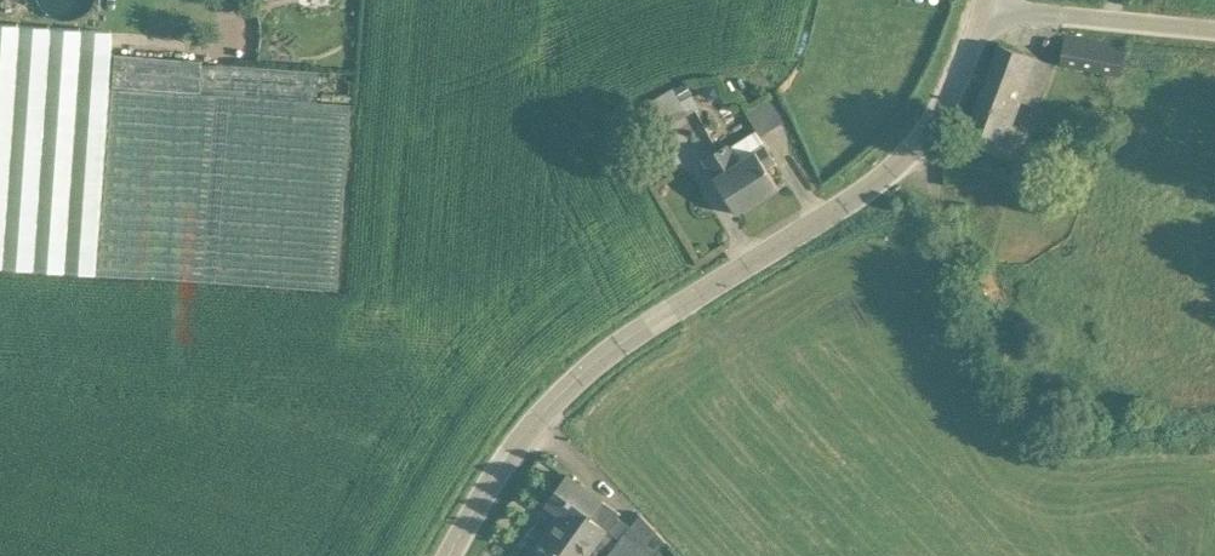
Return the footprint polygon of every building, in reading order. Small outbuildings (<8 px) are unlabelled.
[(89,273),(105,52),(109,31),(0,23),(0,267),(89,273)] [(1128,47),(1065,38),(1061,67),(1124,75),(1128,47)] [(1053,64),(998,45),(963,142),(1018,162),(1053,64)] [(89,273),(338,290),(351,106),(318,103),(320,71),(202,63),(203,59),(105,52),(89,273)] [(680,85),(649,103),(668,136),(699,117),(680,85)] [(730,212),(774,185),(749,146),(706,172),(730,212)] [(614,512),(557,472),(537,500),(551,510),(518,555),(583,555),(614,512)]
